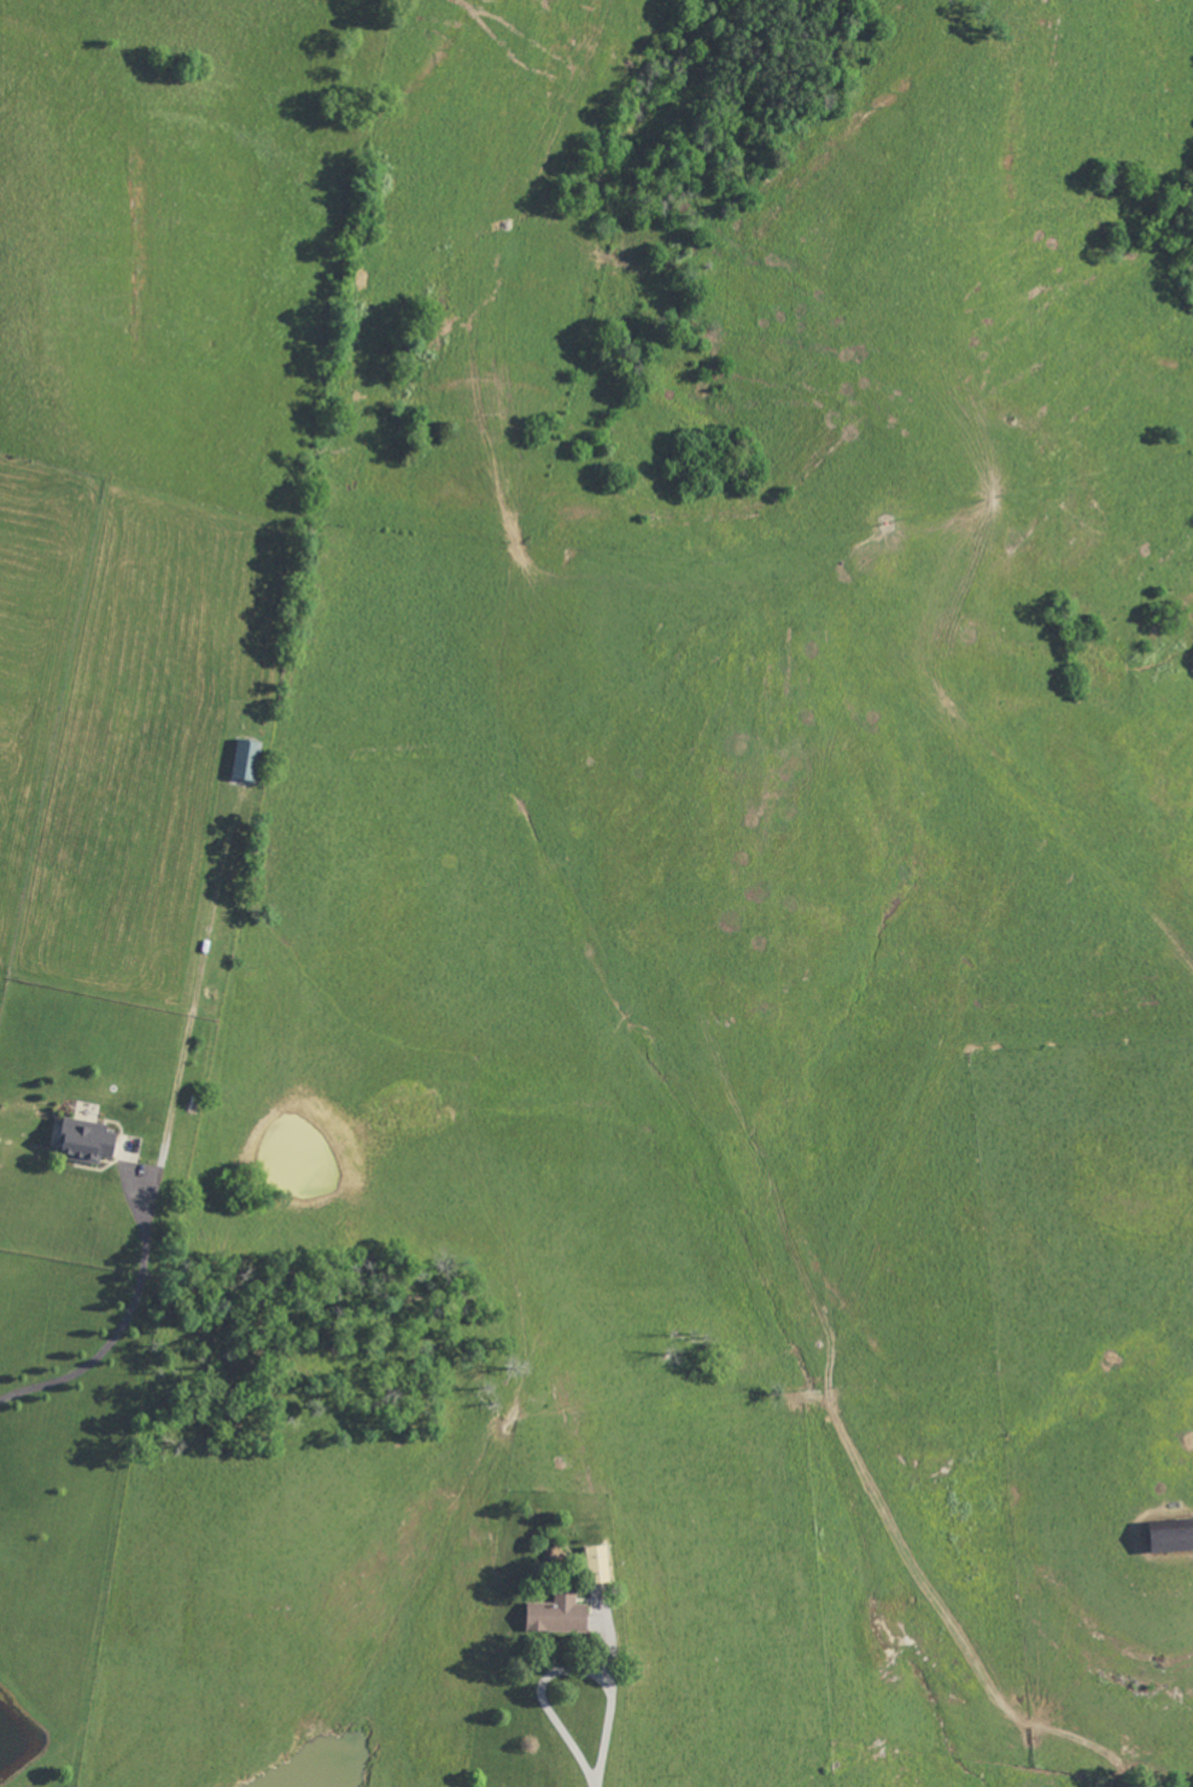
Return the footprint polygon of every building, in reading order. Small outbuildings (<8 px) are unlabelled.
[(235,778),(259,780),(263,740),(238,738),(235,778)] [(115,1158),(119,1133),(109,1132),(110,1123),(66,1118),(61,1158),(101,1163),(102,1156),(115,1158)] [(1192,1551),(1192,1519),(1152,1521),(1153,1552),(1192,1551)] [(529,1602),(529,1630),(580,1631),(580,1626),(589,1626),(589,1604),(577,1603),(578,1590),(556,1590),(556,1603),(529,1602)]
